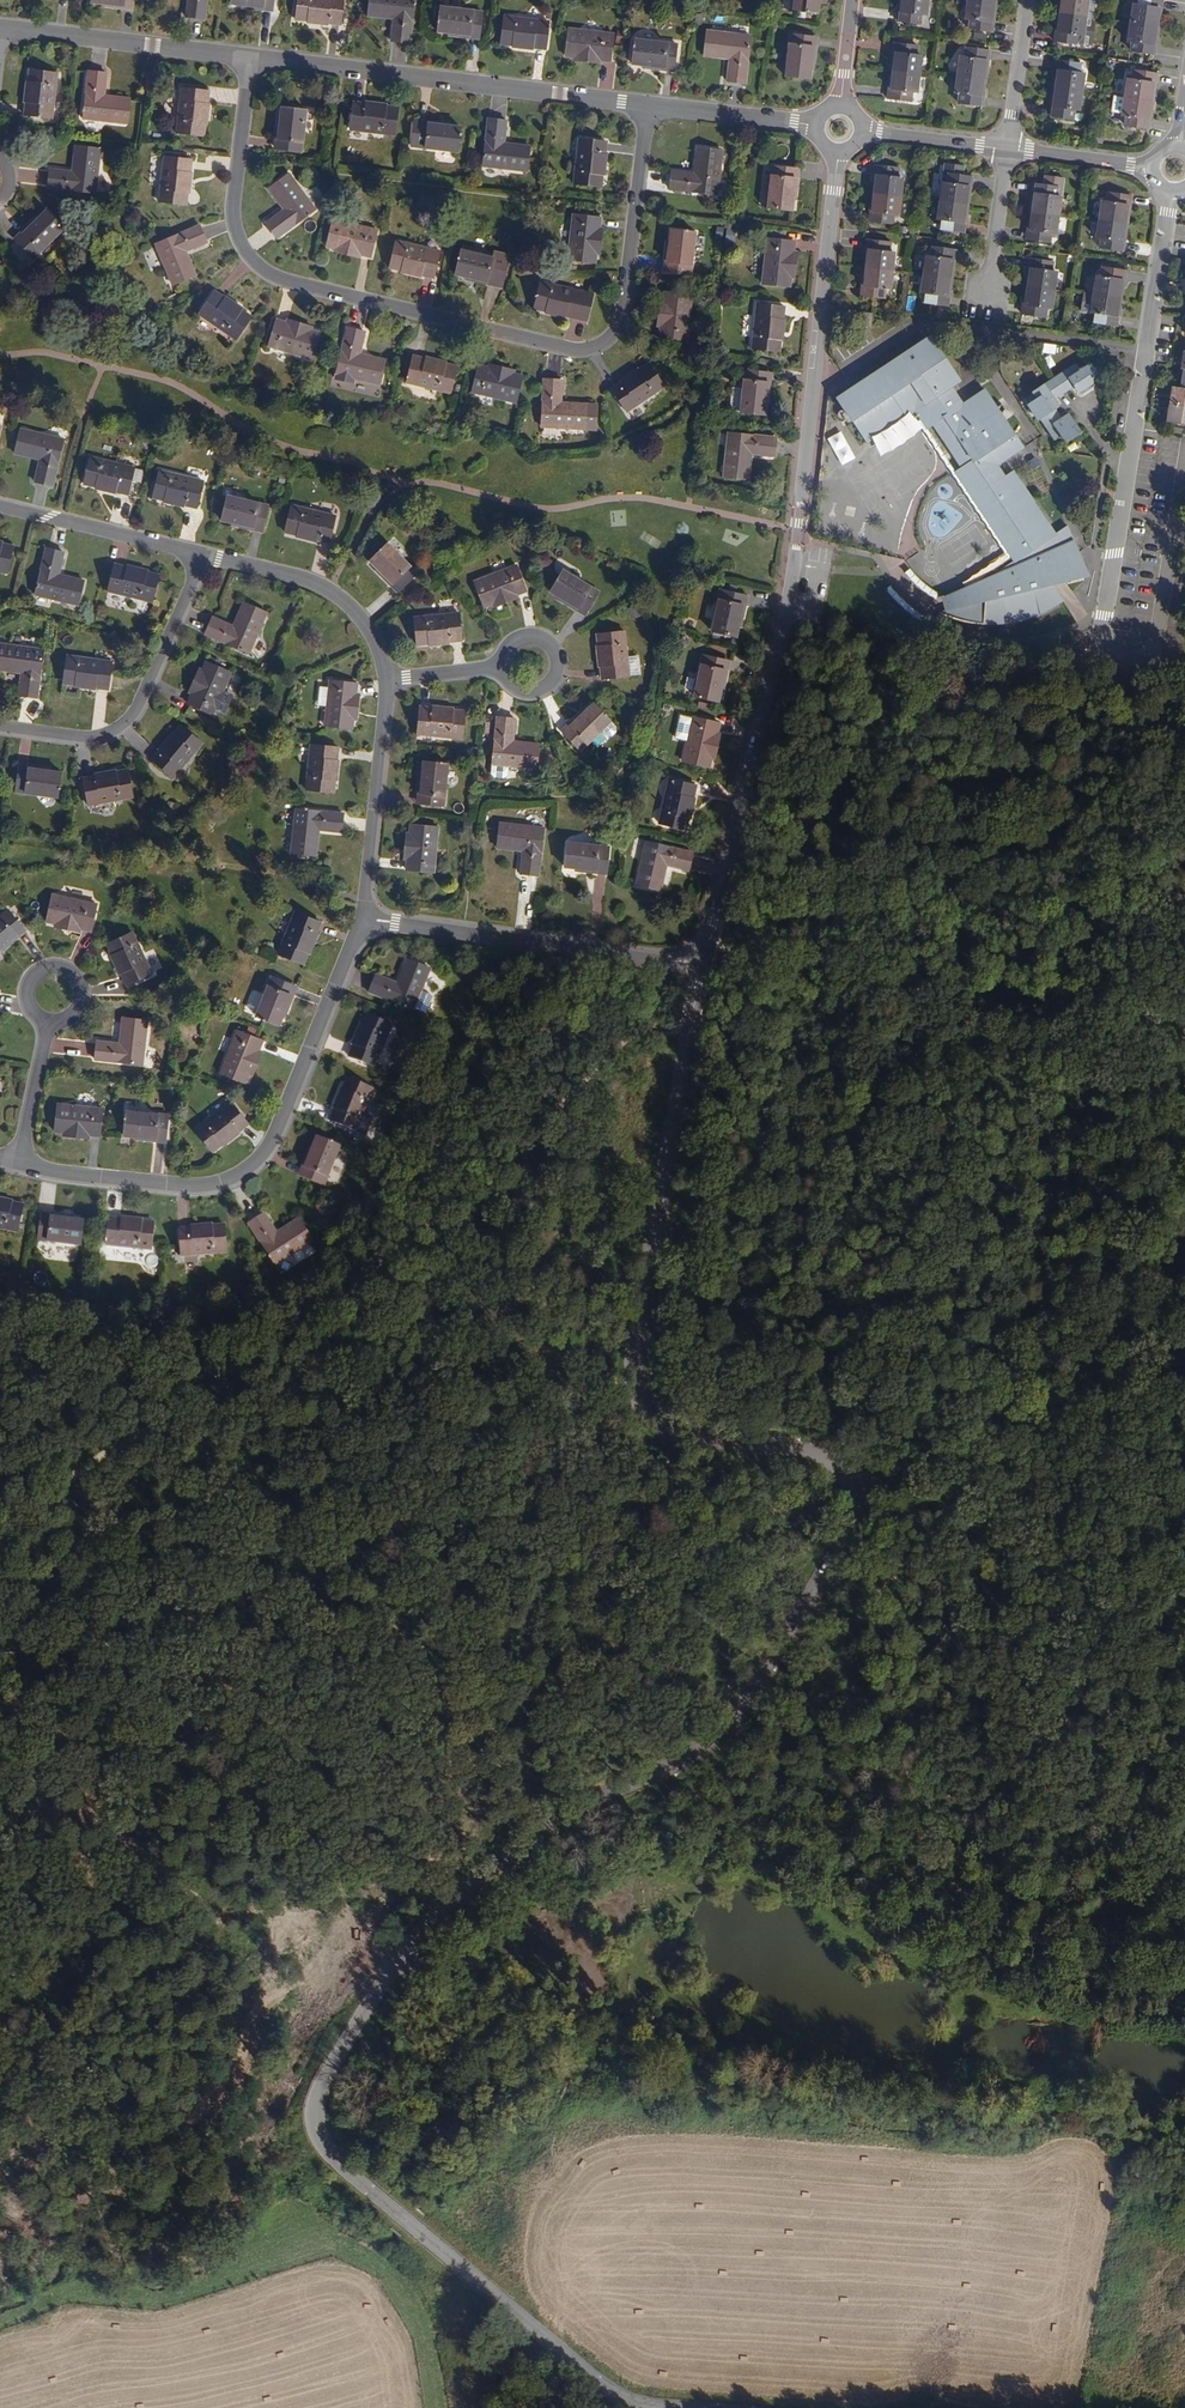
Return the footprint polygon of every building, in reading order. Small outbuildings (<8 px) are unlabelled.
[(185,17),(203,19),(205,0),(187,0),(185,17)] [(230,4),(241,5),(272,8),(273,0),(231,0),(230,4)] [(295,19),(339,24),(342,0),(298,0),(295,19)] [(367,15),(393,18),(390,40),(407,42),(412,0),(369,0),(367,15)] [(793,11),(817,14),(818,4),(818,0),(794,0),(793,11)] [(932,0),(906,0),(905,11),(902,11),(901,20),(924,23),(925,14),(930,14),(932,0)] [(1063,15),(1088,19),(1090,3),(1086,2),(1086,0),(1065,0),(1063,15)] [(1131,22),(1156,26),(1159,9),(1162,10),(1163,0),(1139,0),(1138,6),(1133,5),(1131,22)] [(993,5),(969,2),(966,18),(971,19),(970,28),(993,32),(995,22),(991,22),(993,5)] [(1088,19),(1096,20),(1098,4),(1090,3),(1088,19)] [(481,11),(439,6),(436,31),(447,32),(478,36),(481,11)] [(1088,19),(1063,15),(1061,32),(1057,32),(1056,41),(1079,45),(1081,35),(1085,36),(1088,19)] [(548,22),(503,16),(500,43),(544,48),(548,22)] [(1096,20),(1088,19),(1085,36),(1094,37),(1096,20)] [(1156,26),(1131,22),(1128,39),(1133,39),(1131,49),(1155,52),(1156,43),(1153,43),(1156,26)] [(613,34),(569,29),(565,55),(574,56),(599,59),(609,60),(613,34)] [(750,36),(707,31),(703,55),(729,59),(726,80),(744,82),(750,36)] [(814,37),(789,34),(785,77),(809,79),(814,37)] [(677,44),(636,39),(633,63),(644,64),(674,68),(677,44)] [(900,56),(898,73),(923,76),(925,58),(920,58),(921,48),(898,46),(897,55),(900,56)] [(958,76),(983,79),(986,62),(989,62),(990,52),(967,50),(965,59),(961,58),(958,76)] [(1060,73),(1058,90),(1083,94),(1086,77),(1081,76),(1082,66),(1059,63),(1058,73),(1060,73)] [(59,74),(32,70),(26,115),(53,118),(59,74)] [(106,74),(89,71),(83,118),(127,124),(130,99),(103,96),(106,74)] [(1128,80),(1126,97),(1151,101),(1154,83),(1157,84),(1158,75),(1135,71),(1133,80),(1128,80)] [(923,76),(898,73),(896,89),(893,89),(892,98),(915,101),(916,91),(921,92),(923,76)] [(981,96),(983,79),(958,76),(956,92),(961,93),(959,103),(982,106),(984,96),(981,96)] [(209,91),(182,88),(177,132),(204,135),(209,91)] [(1083,94),(1058,90),(1055,107),(1052,106),(1051,116),(1074,119),(1076,109),(1081,110),(1083,94)] [(1151,101),(1126,97),(1123,114),(1128,114),(1127,124),(1150,127),(1151,118),(1148,117),(1151,101)] [(397,108),(353,103),(350,130),(394,135),(397,108)] [(308,109),(283,106),(282,117),(278,148),(303,151),(308,109)] [(449,123),(416,118),(415,122),(449,127),(449,123)] [(506,121),(489,119),(484,165),(527,170),(529,146),(504,143),(506,121)] [(449,127),(415,122),(411,147),(458,153),(461,128),(449,127)] [(601,185),(607,141),(579,138),(574,182),(601,185)] [(101,149),(77,146),(73,172),(52,169),(50,187),(96,193),(101,149)] [(722,150),(698,147),(694,173),(673,170),(671,187),(717,193),(722,150)] [(192,160),(165,157),(160,201),(187,204),(192,160)] [(792,166),(767,163),(763,205),(787,208),(788,197),(792,166)] [(879,195),(905,198),(907,181),(903,180),(904,170),(880,168),(879,178),(882,178),(879,195)] [(316,211),(290,176),(271,190),(286,211),(268,223),(279,238),(316,211)] [(942,185),(940,202),(966,206),(968,188),(971,189),(973,179),(948,176),(947,186),(942,185)] [(1036,213),(1061,216),(1066,181),(1049,178),(1047,188),(1036,186),(1035,195),(1038,196),(1036,213)] [(1100,220),(1125,224),(1128,206),(1131,207),(1132,197),(1109,194),(1108,203),(1103,203),(1100,220)] [(903,214),(905,198),(879,195),(877,211),(874,211),(873,221),(897,223),(898,214),(903,214)] [(964,222),(966,206),(940,202),(938,219),(943,219),(942,229),(965,232),(966,223),(964,222)] [(64,229),(47,212),(39,220),(17,241),(35,259),(64,229)] [(1058,233),(1061,216),(1036,213),(1033,230),(1031,229),(1029,239),(1052,242),(1054,233),(1058,233)] [(601,219),(574,215),(569,260),(596,263),(597,253),(599,232),(600,229),(601,219)] [(39,220),(36,217),(14,239),(17,241),(39,220)] [(1125,224),(1100,220),(1098,236),(1103,237),(1101,247),(1124,250),(1126,241),(1123,240),(1125,224)] [(378,231),(334,221),(327,246),(337,248),(361,254),(371,256),(378,231)] [(207,242),(200,227),(156,245),(173,285),(196,275),(185,251),(207,242)] [(695,230),(672,228),(667,270),(691,273),(695,230)] [(790,240),(763,237),(758,282),(785,285),(786,276),(789,251),(790,240)] [(441,252),(397,242),(391,267),(435,277),(441,252)] [(870,269),(896,272),(898,255),(893,254),(895,244),(871,242),(870,251),(873,252),(870,269)] [(337,248),(336,252),(360,258),(361,254),(337,248)] [(926,258),(924,275),(950,279),(952,262),(954,262),(956,253),(932,250),(931,259),(926,258)] [(504,261),(463,251),(457,274),(468,277),(499,284),(504,261)] [(1034,270),(1031,288),(1057,291),(1059,275),(1054,274),(1056,264),(1033,261),(1031,270),(1034,270)] [(1097,277),(1095,294),(1120,298),(1122,281),(1126,281),(1127,271),(1104,268),(1102,277),(1097,277)] [(894,288),(896,272),(870,269),(868,285),(865,285),(864,295),(889,297),(890,288),(894,288)] [(950,279),(924,275),(922,292),(926,292),(925,302),(948,305),(949,295),(947,295),(950,279)] [(468,277),(467,280),(498,288),(499,284),(468,277)] [(593,295),(541,282),(534,308),(587,321),(593,295)] [(1057,291),(1031,288),(1029,304),(1026,304),(1025,314),(1048,317),(1050,307),(1055,308),(1057,291)] [(693,295),(666,292),(665,304),(661,336),(689,339),(693,295)] [(251,318),(214,293),(198,315),(236,340),(251,318)] [(1120,298),(1095,294),(1092,310),(1097,311),(1095,321),(1119,324),(1120,314),(1117,314),(1120,298)] [(779,307),(753,303),(748,348),(775,351),(779,307)] [(312,327),(289,320),(288,324),(311,331),(312,327)] [(288,324),(278,321),(270,347),(313,359),(320,334),(311,331),(288,324)] [(365,333),(347,328),(336,374),(378,384),(384,360),(359,354),(365,333)] [(954,379),(921,334),(904,347),(907,351),(899,357),(896,352),(831,400),(863,443),(903,415),(916,432),(921,429),(952,472),(955,476),(968,493),(971,497),(1015,558),(1055,528),(1011,468),(1003,474),(994,462),(1021,441),(979,385),(958,401),(946,384),(954,379)] [(1073,362),(1068,355),(1028,386),(1033,392),(1027,397),(1051,430),(1057,426),(1062,432),(1075,422),(1062,406),(1056,410),(1049,399),(1052,397),(1048,391),(1068,376),(1072,382),(1089,370),(1080,357),(1073,362)] [(458,367),(415,357),(408,383),(452,394),(458,367)] [(664,386),(649,364),(641,369),(621,384),(613,389),(628,411),(664,386)] [(515,371),(491,365),(490,369),(514,374),(515,371)] [(490,369),(479,366),(473,393),(517,403),(523,377),(514,374),(490,369)] [(639,366),(619,380),(621,384),(641,369),(639,366)] [(765,371),(740,368),(736,410),(760,413),(761,402),(765,371)] [(563,381),(546,379),(543,426),(598,430),(599,405),(561,403),(563,381)] [(1183,392),(1172,390),(1169,407),(1184,409),(1184,392),(1183,392)] [(1169,407),(1167,421),(1184,424),(1184,409),(1169,407)] [(64,440),(21,429),(15,453),(41,460),(36,481),(53,485),(64,440)] [(771,437),(725,432),(720,475),(744,478),(747,451),(769,454),(771,437)] [(1075,468),(1097,468),(1098,443),(1075,442),(1075,446),(1035,444),(1034,468),(1049,469),(1049,478),(1074,479),(1075,468)] [(134,468),(90,457),(84,483),(127,494),(134,468)] [(203,481),(160,470),(153,496),(197,507),(203,481)] [(924,509),(923,524),(933,536),(963,513),(958,506),(971,497),(968,493),(956,503),(943,485),(955,476),(952,472),(939,482),(929,494),(924,509)] [(268,506),(227,496),(222,519),(232,522),(263,529),(268,506)] [(334,516),(291,505),(285,532),(328,542),(334,516)] [(1066,520),(1055,528),(1015,558),(983,581),(993,596),(944,609),(952,615),(969,620),(985,620),(1000,621),(1019,618),(1032,613),(1049,605),(1065,594),(1052,575),(1062,567),(1067,575),(1090,568),(1066,520)] [(232,522),(231,525),(262,533),(263,529),(232,522)] [(416,572),(386,542),(369,560),(377,568),(399,589),(416,572)] [(0,543),(0,571),(8,573),(15,546),(0,543)] [(65,553),(49,549),(37,595),(80,605),(86,580),(60,574),(65,553)] [(526,591),(516,565),(474,582),(484,607),(493,604),(516,594),(526,591)] [(160,576),(117,566),(110,592),(153,603),(160,576)] [(377,568),(374,571),(396,592),(399,589),(377,568)] [(599,591),(563,570),(551,591),(560,597),(587,612),(599,591)] [(747,595),(724,589),(714,630),(738,635),(740,624),(747,595)] [(493,604),(495,607),(518,598),(516,594),(493,604)] [(744,625),(751,596),(747,595),(740,624),(744,625)] [(560,597),(559,600),(585,615),(587,612),(560,597)] [(267,611),(245,601),(234,625),(214,616),(207,633),(250,652),(267,611)] [(461,639),(458,612),(414,617),(417,644),(461,639)] [(630,676),(625,632),(598,635),(603,679),(630,676)] [(2,644),(0,657),(0,668),(24,672),(21,694),(38,697),(45,650),(2,644)] [(728,659),(704,653),(695,694),(718,700),(721,689),(728,659)] [(115,662),(70,656),(66,682),(111,688),(115,662)] [(725,690),(732,660),(728,659),(721,689),(725,690)] [(232,673),(207,662),(203,671),(193,694),(190,702),(215,713),(232,673)] [(203,671),(199,670),(190,692),(193,694),(203,671)] [(356,684),(329,682),(328,689),(320,688),(318,706),(327,707),(325,726),(352,728),(352,719),(355,695),(356,684)] [(463,708),(419,703),(416,730),(460,735),(463,708)] [(616,728),(594,705),(586,713),(564,734),(580,752),(603,731),(608,736),(613,737),(617,733),(616,728)] [(586,713),(583,710),(561,731),(564,734),(586,713)] [(516,720),(499,718),(494,765),(537,770),(540,744),(513,742),(516,720)] [(718,723),(692,718),(681,760),(708,766),(710,757),(716,733),(718,723)] [(203,742),(183,725),(154,759),(175,776),(203,742)] [(714,758),(720,734),(716,733),(710,757),(714,758)] [(338,748),(311,746),(307,791),(333,793),(338,748)] [(449,764),(425,761),(424,773),(420,803),(445,805),(449,764)] [(51,769),(20,764),(19,768),(51,773),(51,769)] [(51,773),(19,768),(16,793),(58,799),(61,774),(51,773)] [(134,796),(129,769),(85,778),(91,806),(134,796)] [(694,785),(668,780),(658,823),(684,829),(694,785)] [(343,815),(297,810),(293,853),(317,856),(320,830),(341,832),(343,815)] [(545,828),(503,823),(499,847),(525,850),(522,872),(539,874),(545,828)] [(439,829),(412,826),(411,836),(409,860),(408,871),(435,873),(439,829)] [(613,847),(570,841),(567,865),(579,867),(610,871),(613,847)] [(691,854),(645,844),(635,886),(659,892),(665,866),(687,871),(691,854)] [(96,906),(52,897),(47,923),(55,925),(80,930),(90,932),(96,906)] [(9,911),(0,918),(0,949),(24,929),(9,911)] [(321,923),(296,913),(279,954),(304,964),(321,923)] [(55,925),(55,929),(79,934),(80,930),(55,925)] [(3,952),(26,932),(24,929),(0,949),(3,952)] [(151,975),(132,934),(108,946),(127,986),(151,975)] [(431,971),(408,961),(397,986),(377,977),(370,994),(414,1012),(431,971)] [(295,987),(272,977),(256,1016),(280,1025),(284,1015),(295,987)] [(287,1017),(299,988),(295,987),(284,1015),(287,1017)] [(392,1027),(367,1017),(350,1058),(375,1069),(392,1027)] [(148,1023),(123,1020),(121,1046),(98,1044),(96,1062),(143,1067),(148,1023)] [(263,1042),(238,1032),(221,1073),(246,1083),(249,1075),(259,1052),(263,1042)] [(253,1077),(262,1053),(259,1052),(249,1075),(253,1077)] [(373,1090),(348,1080),(331,1122),(355,1132),(373,1090)] [(248,1124),(232,1103),(197,1131),(213,1151),(248,1124)] [(102,1110),(58,1106),(55,1132),(64,1133),(89,1136),(99,1137),(102,1110)] [(168,1116),(127,1112),(125,1136),(136,1137),(166,1140),(168,1116)] [(339,1148),(317,1139),(313,1150),(301,1179),(323,1188),(339,1148)] [(313,1150),(309,1148),(297,1178),(301,1179),(313,1150)] [(0,1201),(0,1229),(18,1232),(24,1206),(0,1201)] [(84,1222),(43,1215),(39,1241),(81,1247),(84,1222)] [(277,1235),(264,1215),(249,1225),(275,1265),(312,1242),(298,1221),(277,1235)] [(150,1250),(153,1223),(109,1219),(106,1245),(150,1250)] [(224,1255),(223,1228),(178,1231),(180,1258),(224,1255)]
